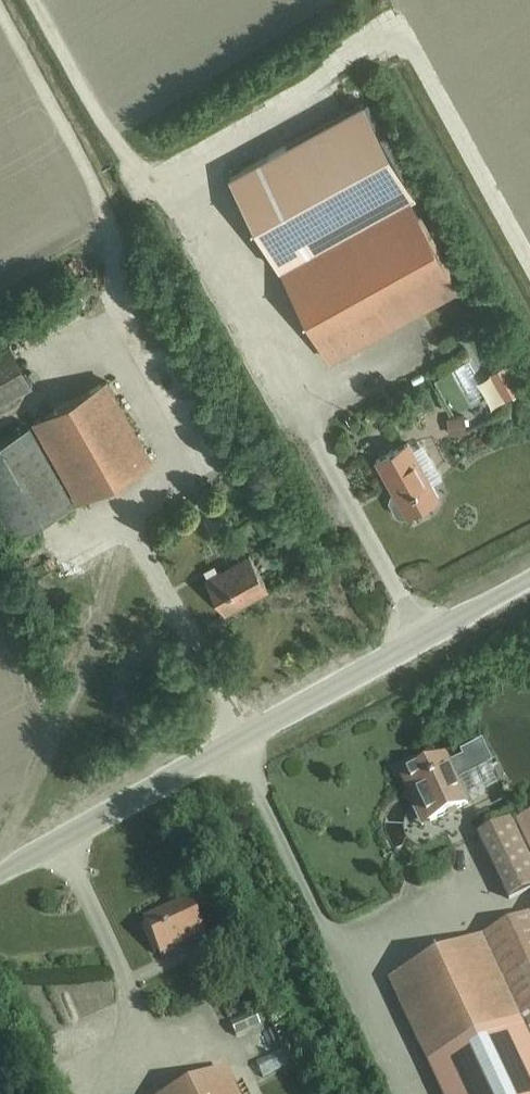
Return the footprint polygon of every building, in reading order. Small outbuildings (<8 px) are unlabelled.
[(282,271),(409,201),(415,198),(363,103),(229,176),(282,271)] [(330,360),(457,290),(409,201),(282,271),(330,360)] [(33,384),(11,343),(0,349),(0,402),(33,384)] [(78,501),(151,460),(106,381),(34,422),(78,501)] [(73,503),(29,425),(0,441),(0,512),(14,536),(73,503)] [(402,517),(406,515),(438,498),(407,442),(376,460),(394,493),(390,495),(388,501),(396,515),(402,517)] [(225,614),(268,590),(249,555),(205,579),(225,614)] [(431,820),(467,803),(444,755),(432,760),(429,753),(397,768),(416,808),(423,804),(431,820)] [(529,889),(529,853),(514,819),(483,834),(513,897),(529,889)] [(159,955),(205,934),(188,898),(142,919),(159,955)] [(522,1018),(529,1034),(529,915),(484,937),(522,1018)] [(484,937),(389,981),(428,1063),(522,1018),(484,937)] [(259,1026),(252,1012),(228,1023),(235,1037),(259,1026)] [(522,1018),(428,1063),(443,1093),(529,1093),(529,1034),(522,1018)] [(172,1093),(237,1093),(225,1069),(172,1093)]
